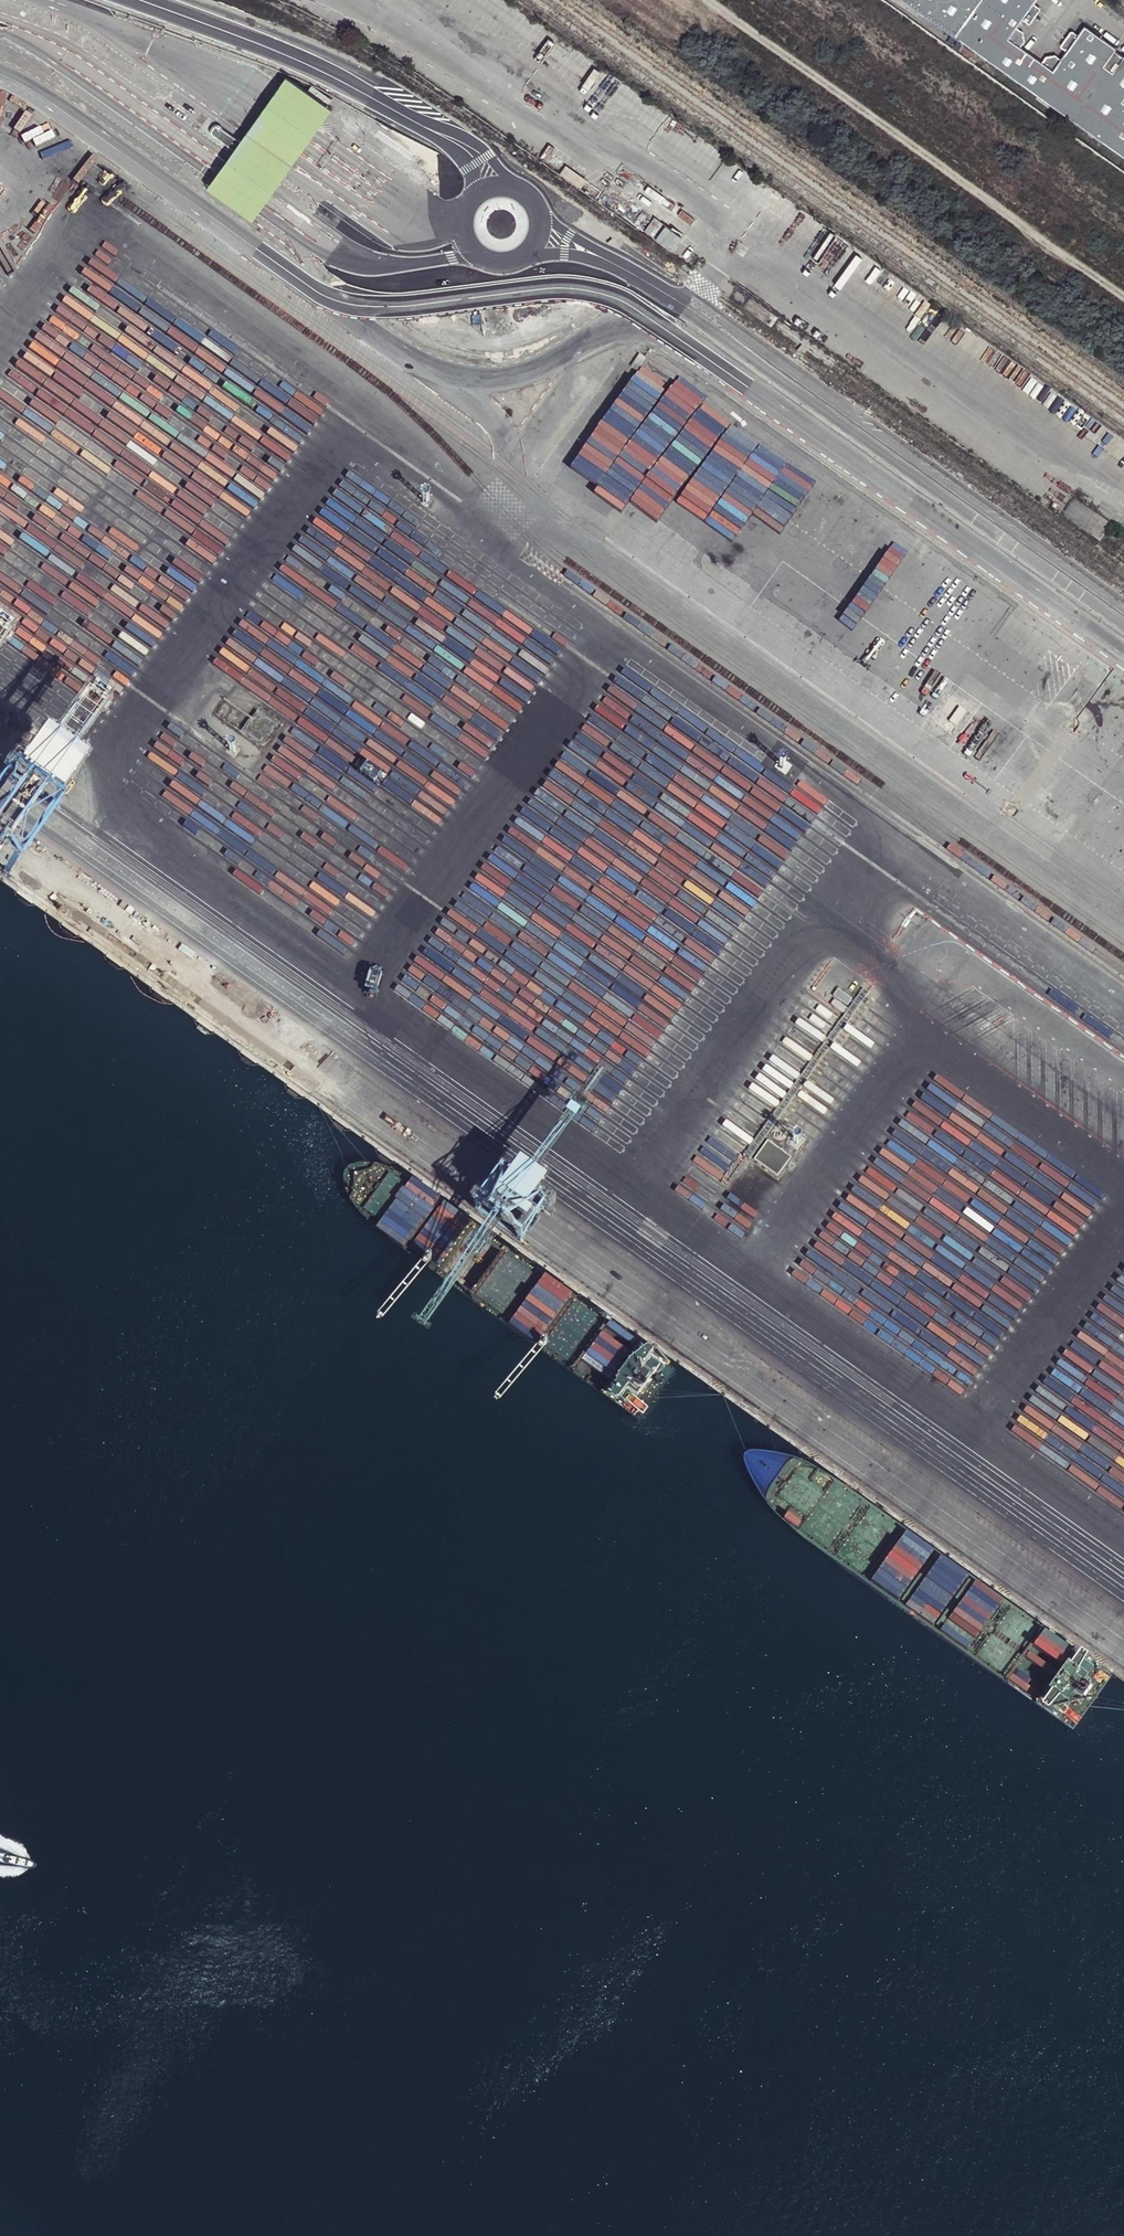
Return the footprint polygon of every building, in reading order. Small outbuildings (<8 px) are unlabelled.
[(1123,150),(1123,53),(1118,49),(1120,47),(1092,27),(1085,36),(1078,29),(1066,46),(1074,51),(1068,60),(1063,56),(1052,55),(1047,62),(1026,46),(1030,42),(1028,31),(1023,27),(1029,19),(1036,24),(1047,9),(1041,3),(1043,0),(911,0),(1123,150)] [(286,77),(241,140),(262,155),(262,159),(261,162),(266,166),(261,172),(248,162),(247,157),(235,148),(207,188),(253,220),(331,109),(286,77)] [(262,155),(241,140),(220,124),(218,124),(213,132),(213,133),(235,148),(247,157),(248,162),(261,172),(266,166),(261,162),(262,159),(262,155)] [(729,251),(741,259),(748,247),(737,240),(729,251)] [(276,723),(256,709),(250,717),(224,699),(215,713),(261,745),(276,723)] [(161,986),(173,985),(171,960),(159,961),(161,986)] [(753,1159),(776,1175),(790,1156),(767,1140),(753,1159)]
